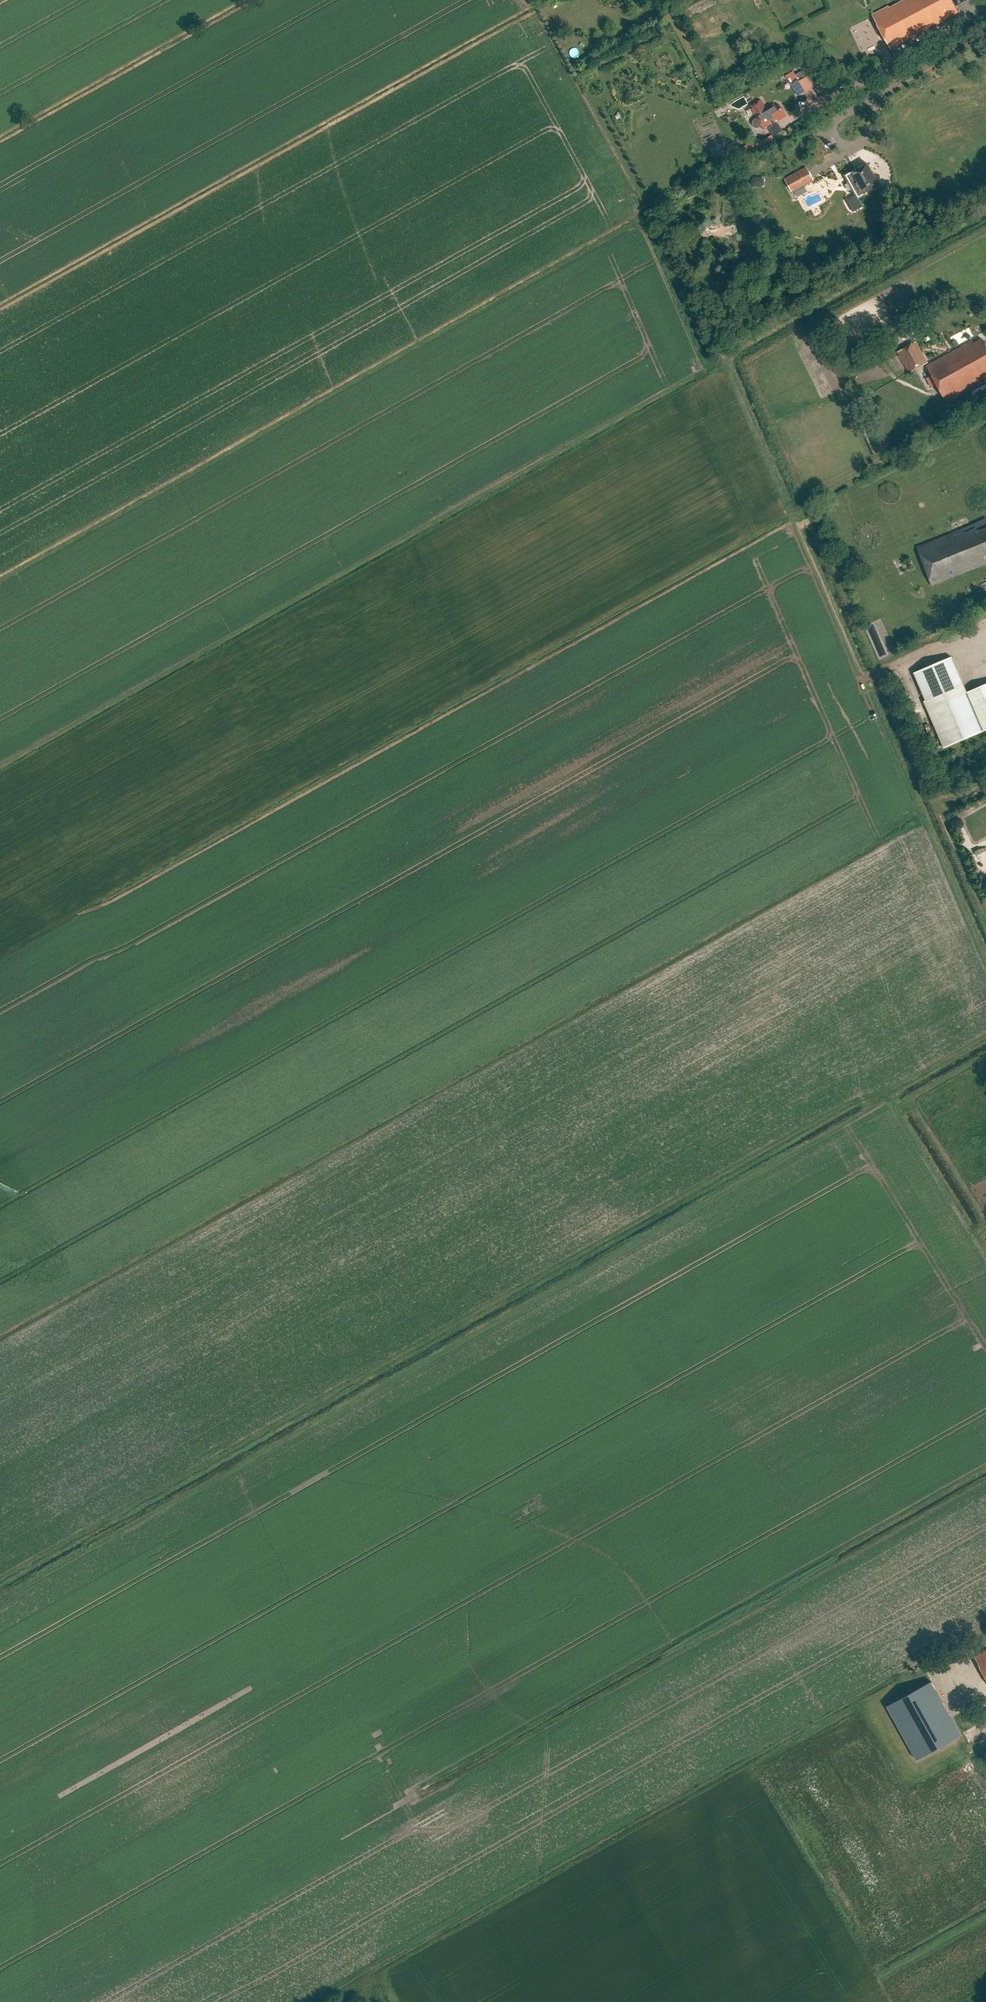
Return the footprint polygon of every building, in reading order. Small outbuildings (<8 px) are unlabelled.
[(872,15),(890,49),(956,14),(956,9),(969,0),(906,0),(889,9),(888,7),(872,15)] [(836,38),(837,26),(826,26),(825,37),(825,40),(835,41),(835,38),(836,38)] [(799,96),(812,88),(802,71),(796,75),(799,82),(793,86),(799,96)] [(761,100),(750,107),(756,119),(755,119),(754,121),(753,122),(753,123),(753,124),(753,125),(754,126),(755,127),(756,128),(757,129),(759,129),(760,128),(762,127),(763,130),(786,117),(779,105),(776,107),(775,104),(766,109),(761,100)] [(864,193),(879,185),(867,164),(853,172),(851,170),(844,174),(858,200),(865,196),(864,193)] [(792,193),(815,181),(807,167),(785,179),(792,193)] [(765,176),(756,177),(758,185),(766,184),(765,176)] [(719,305),(727,301),(724,295),(716,299),(719,305)] [(985,381),(985,348),(981,339),(973,343),(972,340),(926,366),(946,403),(985,381)] [(897,353),(908,374),(927,365),(916,343),(897,353)] [(985,555),(985,529),(978,532),(976,528),(965,532),(963,531),(955,534),(954,532),(917,546),(932,584),(985,563),(985,560),(984,556),(985,555)] [(982,731),(965,693),(950,657),(912,674),(944,748),(982,731)] [(965,693),(982,731),(985,730),(985,684),(965,693)] [(975,1657),(985,1677),(985,1650),(975,1657)] [(961,1735),(932,1682),(888,1707),(917,1759),(961,1735)]
